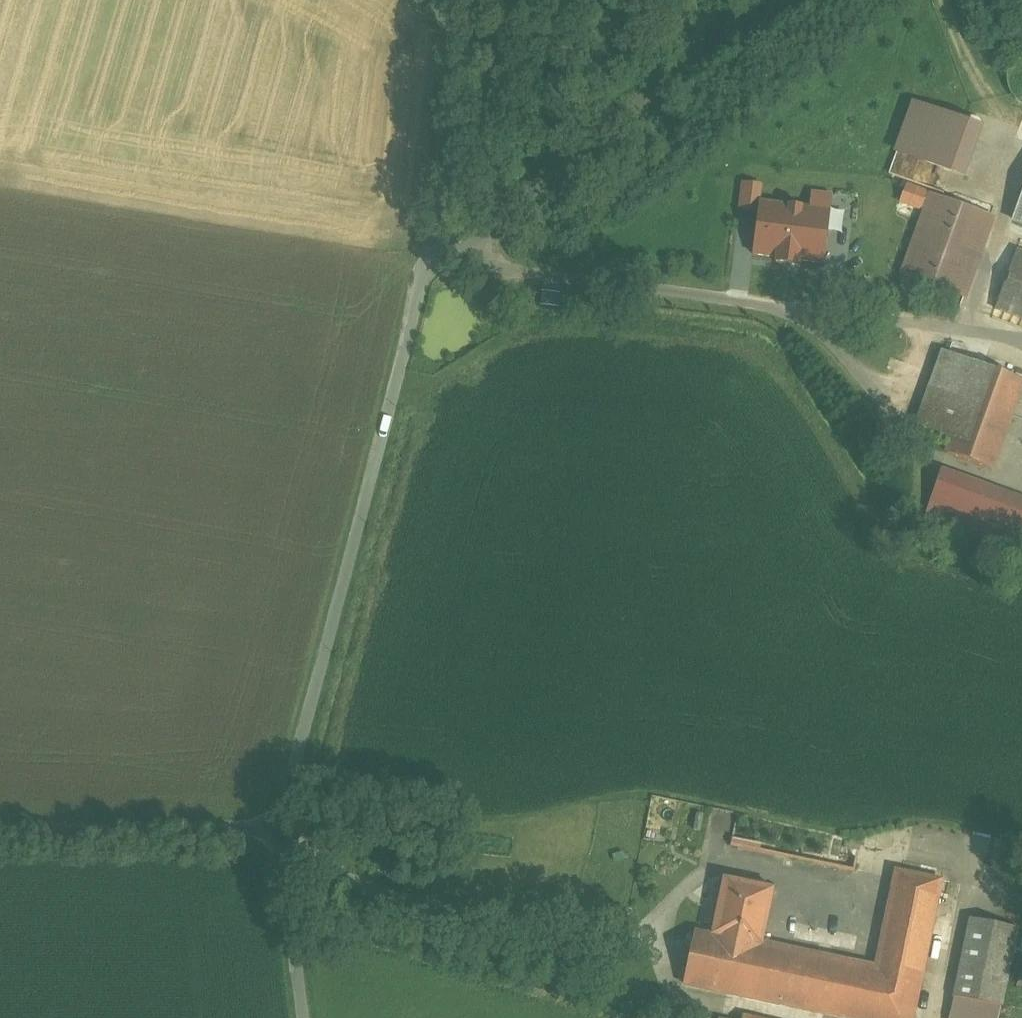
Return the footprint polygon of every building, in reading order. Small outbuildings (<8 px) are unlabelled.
[(983,127),(911,101),(893,152),(964,178),(983,127)] [(762,185),(741,182),(737,211),(757,214),(759,203),(762,185)] [(994,217),(932,195),(903,275),(965,297),(994,217)] [(1013,220),(1021,224),(1021,195),(1013,220)] [(829,211),(759,203),(757,214),(752,259),(822,267),(829,211)] [(1018,251),(996,308),(1021,318),(1021,252),(1018,251)] [(562,294),(548,293),(547,305),(561,306),(562,294)] [(946,351),(919,426),(953,439),(948,453),(993,469),(1021,388),(1021,379),(946,351)] [(938,482),(930,505),(1021,539),(1021,513),(938,482)] [(930,505),(925,517),(1020,552),(1021,546),(1021,539),(930,505)] [(862,840),(739,814),(732,846),(856,871),(862,840)] [(898,871),(878,967),(842,960),(832,1004),(755,988),(753,999),(844,1017),(914,1017),(943,880),(898,871)] [(775,888),(725,878),(713,935),(763,945),(763,943),(775,888)] [(972,918),(951,1017),(1000,1017),(1019,928),(972,918)] [(842,960),(763,943),(763,945),(713,935),(698,931),(687,985),(753,999),(755,988),(832,1004),(842,960)]
